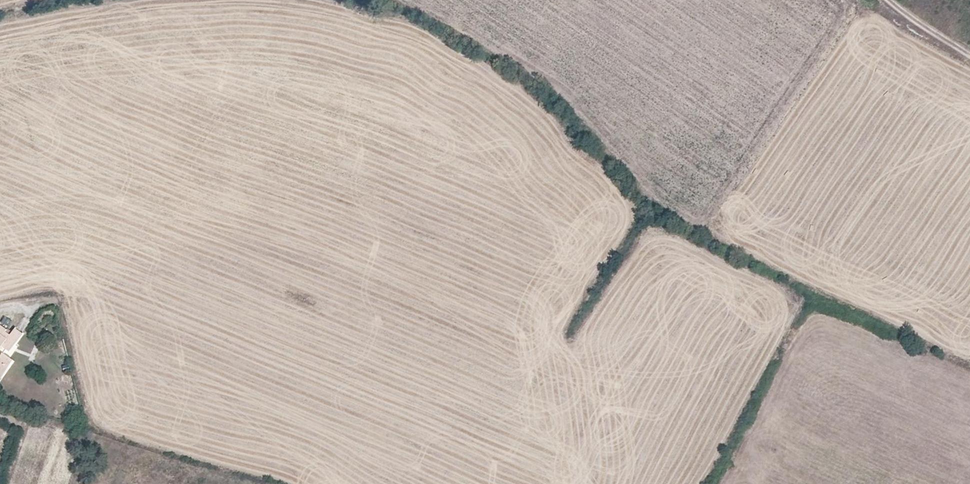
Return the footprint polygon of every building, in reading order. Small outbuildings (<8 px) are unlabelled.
[(3,378),(14,361),(5,354),(7,350),(11,353),(24,334),(16,329),(12,335),(6,332),(8,330),(1,325),(0,326),(0,376),(3,378)]
